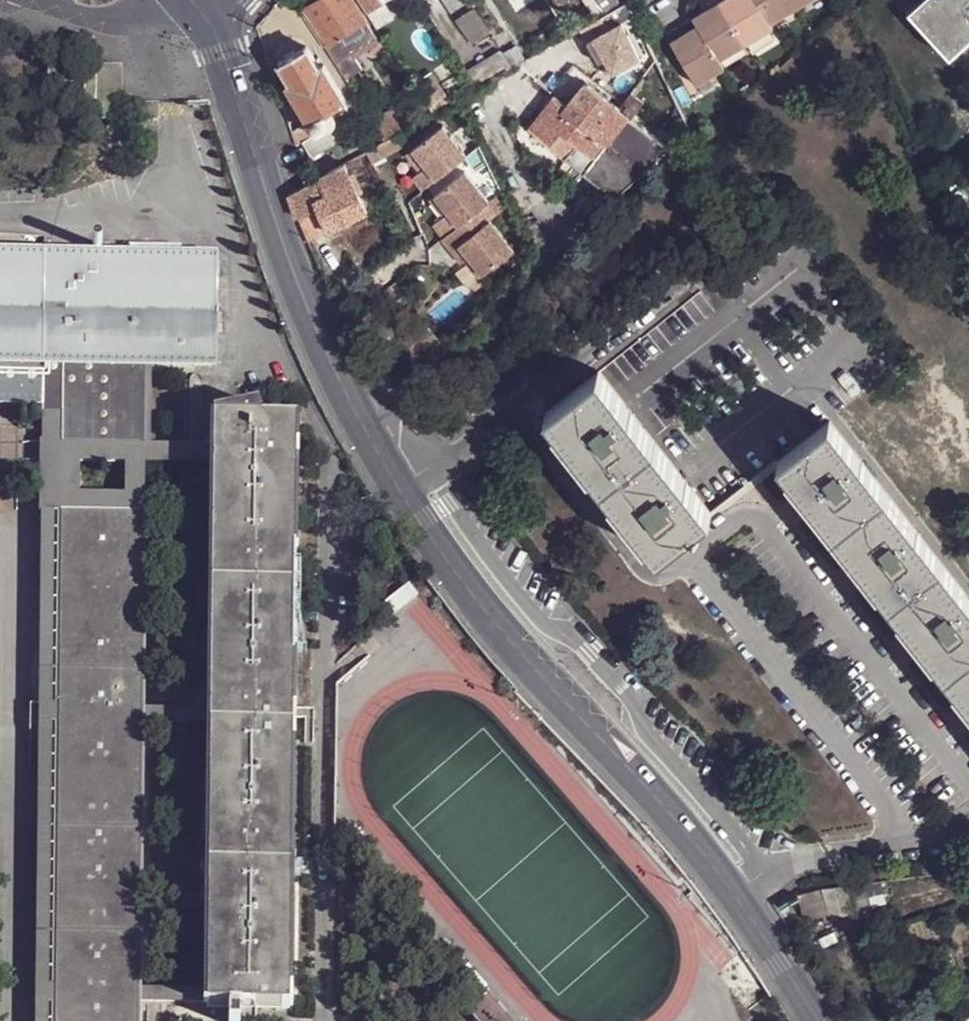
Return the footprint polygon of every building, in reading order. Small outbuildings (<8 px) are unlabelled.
[(306,5),(328,41),(334,38),(362,20),(365,17),(354,0),(315,0),(306,5)] [(368,12),(384,2),(385,1),(384,0),(360,0),(368,12)] [(598,17),(607,11),(600,0),(587,0),(598,17)] [(618,5),(614,0),(600,0),(607,11),(618,5)] [(601,16),(608,30),(622,21),(622,22),(636,14),(629,0),(601,16)] [(673,41),(698,83),(724,67),(720,60),(748,43),(774,27),(772,23),(800,6),(810,0),(723,0),(722,0),(694,18),(699,25),(673,41)] [(968,38),(968,0),(921,0),(911,9),(952,54),(968,38)] [(378,27),(393,17),(384,2),(368,12),(378,27)] [(472,44),(490,31),(474,9),(456,20),(472,44)] [(368,33),(373,30),(365,17),(362,20),(364,24),(362,25),(368,33)] [(336,53),(368,33),(362,25),(364,24),(362,20),(334,38),(328,41),(336,53)] [(608,30),(589,41),(601,62),(607,59),(614,72),(641,56),(622,22),(622,21),(608,30)] [(307,44),(279,61),(292,82),(287,85),(307,119),(315,133),(329,125),(322,113),(345,100),(324,63),(319,66),(307,44)] [(506,66),(508,70),(527,59),(518,44),(499,55),(506,66)] [(466,72),(475,85),(506,66),(499,55),(497,52),(466,72)] [(431,112),(451,101),(432,69),(412,82),(431,112)] [(631,115),(587,81),(568,105),(556,96),(530,128),(567,158),(578,143),(596,158),(631,115)] [(743,98),(753,92),(748,84),(738,89),(743,98)] [(109,117),(108,101),(99,101),(99,117),(109,117)] [(154,117),(154,105),(137,105),(137,117),(154,117)] [(399,129),(416,120),(410,110),(393,118),(399,129)] [(596,158),(586,173),(617,197),(671,145),(631,115),(596,158)] [(310,136),(315,133),(307,119),(302,122),(310,136)] [(310,136),(302,122),(294,127),(299,143),(303,141),(310,136)] [(467,151),(443,122),(413,147),(427,165),(422,169),(414,175),(424,187),(467,151)] [(315,133),(310,136),(303,141),(312,156),(338,141),(329,125),(315,133)] [(586,173),(596,158),(578,143),(567,158),(586,173)] [(427,165),(413,147),(407,151),(422,169),(427,165)] [(326,193),(354,180),(350,172),(346,162),(319,177),(326,193)] [(482,205),(491,197),(466,168),(436,192),(450,210),(446,214),(436,222),(446,235),(482,205)] [(365,189),(356,170),(350,172),(354,180),(360,192),(365,189)] [(298,216),(315,207),(311,200),(326,193),(319,177),(309,183),(309,181),(290,193),(298,216)] [(326,229),(367,209),(362,196),(360,192),(354,180),(326,193),(311,200),(315,207),(325,227),(326,229)] [(450,210),(436,192),(431,197),(446,214),(450,210)] [(362,196),(367,209),(373,206),(367,194),(362,196)] [(482,205),(493,217),(505,207),(495,194),(491,197),(482,205)] [(493,217),(482,205),(446,235),(444,236),(463,259),(466,256),(470,253),(485,270),(516,245),(493,217)] [(306,236),(325,227),(315,207),(298,216),(306,236)] [(92,256),(103,256),(102,241),(112,241),(112,234),(109,230),(104,230),(91,241),(92,256)] [(113,256),(112,241),(102,241),(103,256),(113,256)] [(470,253),(466,256),(481,273),(485,270),(470,253)] [(42,362),(44,255),(0,254),(0,362),(42,362)] [(44,255),(42,362),(63,364),(63,389),(62,442),(147,443),(147,365),(217,365),(219,257),(113,256),(103,256),(92,256),(44,255)] [(63,389),(63,364),(42,362),(0,362),(0,388),(63,389)] [(660,553),(712,512),(600,371),(548,412),(660,553)] [(63,389),(0,388),(0,408),(42,408),(37,1006),(57,1007),(60,638),(62,511),(62,442),(63,389)] [(292,1008),(295,418),(214,417),(213,444),(213,463),(212,659),(212,672),(210,988),(209,1003),(209,1006),(292,1008)] [(781,460),(968,700),(968,596),(831,420),(781,460)] [(213,463),(213,444),(147,443),(62,442),(62,511),(146,511),(147,464),(213,463)] [(60,638),(144,638),(146,511),(62,511),(60,638)] [(60,638),(57,1007),(56,1020),(140,1020),(141,1003),(141,988),(143,672),(143,658),(144,638),(60,638)] [(212,672),(212,659),(143,658),(143,672),(212,672)] [(864,891),(863,881),(847,883),(850,895),(864,891)] [(832,917),(854,911),(850,895),(847,883),(830,885),(823,886),(832,917)] [(797,912),(788,898),(775,906),(785,921),(797,912)] [(209,1003),(210,988),(141,988),(141,1003),(209,1003)] [(471,1020),(504,1020),(484,1001),(468,1017),(471,1020)]
